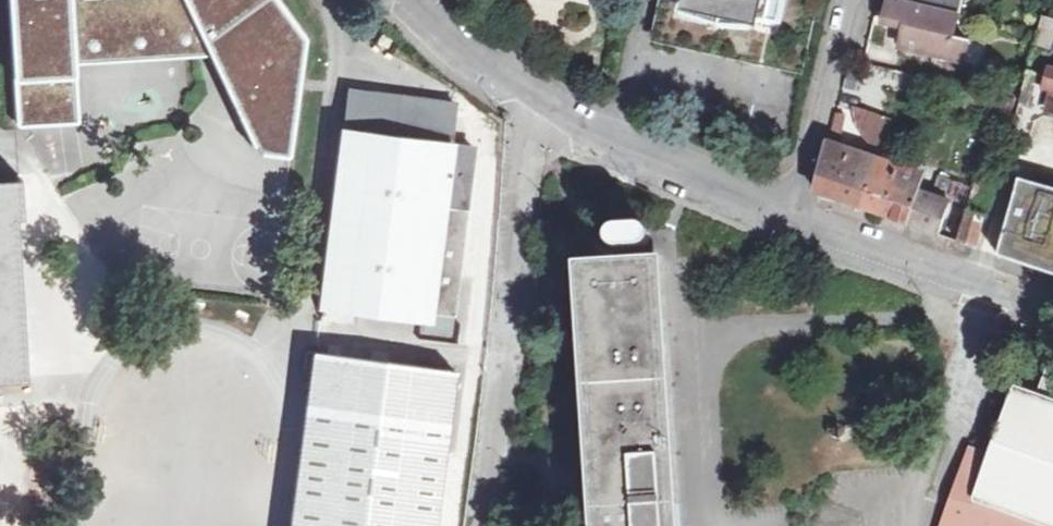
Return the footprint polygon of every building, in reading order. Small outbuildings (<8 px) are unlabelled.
[(211,32),(232,67),(249,101),(288,81),(294,41),(257,4),(253,6),(249,0),(10,0),(16,129),(79,125),(76,66),(75,39),(211,32)] [(211,32),(75,39),(76,66),(200,58),(258,153),(290,157),(306,37),(279,0),(249,0),(253,6),(257,4),(294,41),(288,81),(249,101),(232,67),(211,32)] [(658,38),(800,70),(801,69),(816,0),(666,0),(658,38)] [(901,47),(965,63),(969,41),(955,37),(961,14),(901,0),(890,0),(887,12),(885,18),(906,24),(901,47)] [(961,14),(964,0),(901,0),(961,14)] [(1045,17),(1015,137),(1031,141),(1036,122),(1052,111),(1052,110),(1052,19),(1045,17)] [(952,84),(949,104),(1013,119),(1017,100),(952,84)] [(453,103),(350,91),(323,306),(426,318),(425,327),(451,330),(469,179),(487,182),(491,151),(448,146),(450,131),(452,109),(453,103)] [(898,116),(858,104),(866,130),(875,140),(890,144),(898,116)] [(471,112),(452,109),(450,131),(469,133),(471,112)] [(846,115),(837,114),(829,145),(838,147),(846,115)] [(838,147),(829,145),(817,193),(824,196),(831,197),(857,207),(862,208),(907,224),(919,192),(924,178),(838,147)] [(977,249),(998,175),(983,172),(978,177),(974,189),(942,178),(935,197),(919,192),(907,224),(912,226),(914,227),(919,229),(940,236),(957,241),(959,243),(963,244),(964,245),(977,249)] [(26,377),(16,216),(22,216),(20,177),(0,178),(0,379),(26,377)] [(1020,181),(999,257),(1052,275),(1052,190),(1020,181)] [(610,236),(610,240),(610,243),(613,246),(614,247),(616,248),(620,250),(643,248),(646,246),(651,241),(652,235),(650,232),(648,230),(645,227),(641,226),(618,227),(616,228),(614,229),(613,230),(611,234),(610,236)] [(659,260),(586,264),(603,516),(600,523),(601,525),(676,525),(659,260)] [(300,525),(447,525),(466,381),(307,357),(306,370),(319,372),(318,394),(317,403),(300,525)] [(1040,401),(1052,406),(1052,376),(1050,375),(1040,401)] [(1040,401),(1014,391),(992,454),(977,496),(972,494),(969,505),(953,499),(943,525),(1052,525),(1052,406),(1040,401)] [(973,447),(970,446),(951,498),(953,499),(969,505),(972,494),(977,496),(992,454),(973,447)]
